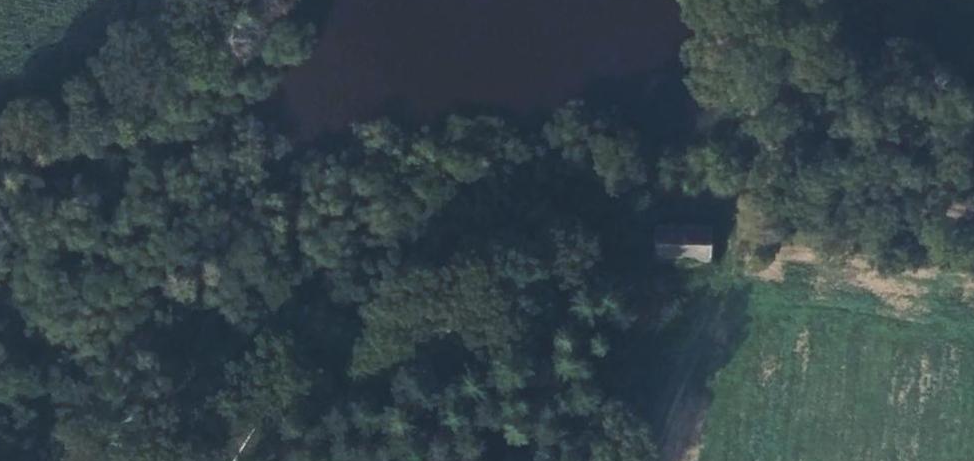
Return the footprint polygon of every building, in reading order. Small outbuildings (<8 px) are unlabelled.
[(645,219),(644,260),(670,260),(703,258),(704,236),(702,219),(645,219)]
